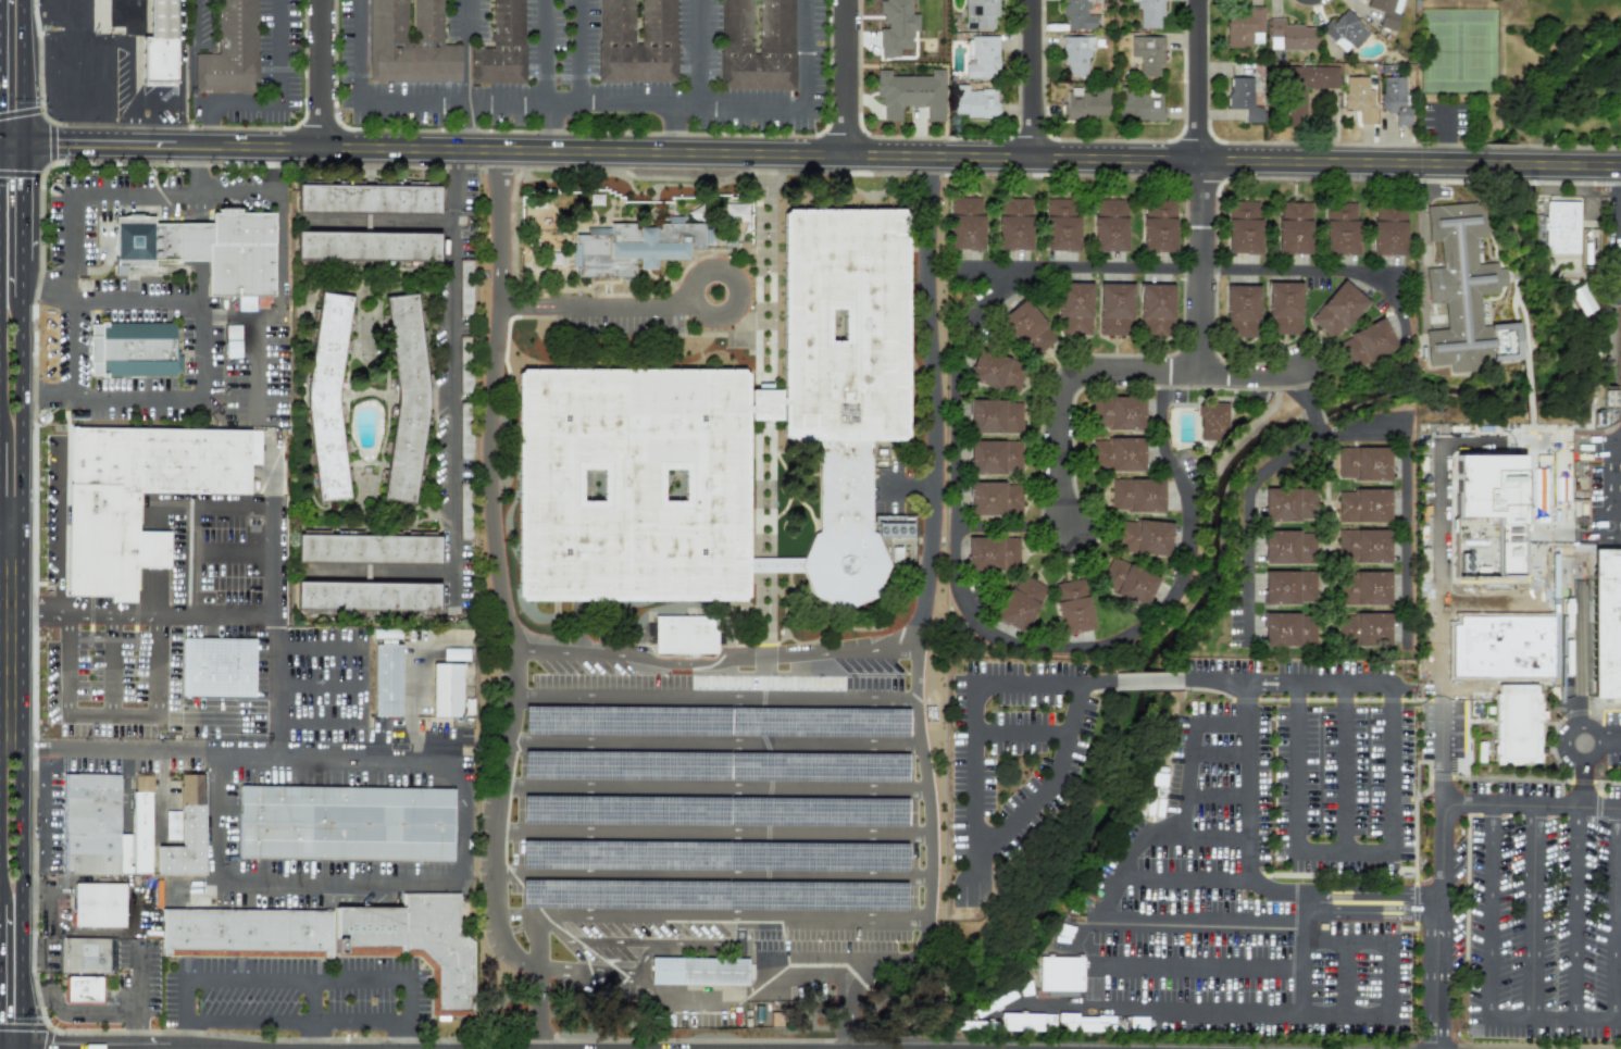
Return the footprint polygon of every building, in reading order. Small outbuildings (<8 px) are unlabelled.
[(149,36),(141,36),(142,85),(176,85),(175,0),(149,0),(149,36)] [(216,53),(194,53),(194,91),(255,91),(256,0),(217,0),(216,53)] [(460,81),(460,45),(442,45),(442,0),(416,0),(416,37),(407,37),(407,0),(369,0),(369,81),(460,81)] [(492,48),(470,48),(470,84),(523,83),(523,0),(492,0),(492,48)] [(675,0),(640,0),(639,42),(633,42),(633,0),(598,0),(598,80),(674,82),(675,0)] [(720,89),(794,90),(794,0),(757,0),(757,53),(752,53),(752,0),(720,0),(720,89)] [(880,26),(878,26),(878,57),(898,57),(898,49),(910,49),(910,32),(917,32),(917,14),(910,14),(910,0),(880,0),(880,26)] [(963,28),(995,29),(996,0),(964,0),(963,28)] [(1062,28),(1094,28),(1095,14),(1089,14),(1089,0),(1063,0),(1062,28)] [(1130,1),(1137,1),(1137,28),(1161,28),(1161,0),(1129,0),(1130,1)] [(1402,0),(1369,0),(1367,9),(1381,12),(1377,26),(1394,30),(1402,0)] [(1262,8),(1247,8),(1247,14),(1225,14),(1225,46),(1262,46),(1262,8)] [(1367,32),(1345,9),(1331,22),(1327,20),(1318,28),(1344,54),(1367,32)] [(1282,25),(1282,18),(1267,18),(1268,38),(1280,38),(1280,50),(1312,50),(1311,25),(1282,25)] [(997,36),(967,35),(965,77),(997,78),(997,36)] [(1160,77),(1161,36),(1130,35),(1129,57),(1138,58),(1137,76),(1160,77)] [(1089,36),(1061,36),(1061,66),(1065,66),(1065,77),(1088,77),(1089,36)] [(1337,88),(1336,65),(1283,65),(1284,124),(1295,124),(1295,120),(1306,120),(1305,89),(1337,88)] [(943,70),(930,70),(930,76),(888,75),(888,70),(875,70),(875,97),(881,97),(881,121),(900,121),(900,107),(925,107),(925,121),(943,121),(943,70)] [(1343,110),(1358,110),(1358,124),(1373,124),(1372,89),(1367,89),(1367,75),(1343,76),(1343,110)] [(1394,125),(1406,125),(1406,75),(1380,76),(1380,112),(1394,112),(1394,125)] [(1226,109),(1244,110),(1243,122),(1262,122),(1262,77),(1226,77),(1226,109)] [(953,116),(996,116),(996,89),(967,89),(967,85),(952,85),(953,116)] [(1107,89),(1064,89),(1063,117),(1106,118),(1107,89)] [(1119,112),(1130,112),(1131,121),(1162,120),(1161,92),(1118,93),(1119,112)] [(520,177),(749,185),(752,245),(693,259),(673,291),(606,294),(518,291),(511,218),(520,177)] [(299,186),(298,217),(441,220),(440,188),(299,186)] [(949,249),(983,250),(984,197),(950,196),(949,249)] [(1030,250),(1031,198),(999,197),(998,250),(1030,250)] [(1078,251),(1079,199),(1045,198),(1044,250),(1078,251)] [(1126,252),(1127,200),(1094,200),(1093,251),(1126,252)] [(1176,200),(1142,200),(1142,252),(1175,253),(1176,200)] [(1260,254),(1261,201),(1227,200),(1226,253),(1260,254)] [(1543,253),(1578,254),(1579,202),(1544,201),(1543,253)] [(1277,254),(1310,254),(1311,202),(1278,202),(1277,254)] [(1324,255),(1357,255),(1358,204),(1325,203),(1324,255)] [(1426,206),(1428,242),(1439,241),(1441,267),(1425,269),(1427,304),(1445,303),(1446,329),(1425,330),(1428,366),(1449,365),(1450,373),(1483,371),(1482,361),(1520,359),(1518,322),(1481,325),(1480,294),(1499,293),(1499,287),(1506,286),(1505,268),(1497,269),(1497,263),(1480,264),(1475,203),(1426,206)] [(1372,255),(1405,256),(1406,209),(1373,208),(1372,255)] [(272,212),(210,211),(210,224),(152,223),(152,218),(114,218),(113,275),(125,275),(125,267),(152,267),(152,260),(207,261),(207,295),(237,296),(237,311),(254,311),(254,296),(272,296),(272,212)] [(784,212),(908,211),(908,441),(871,441),(818,441),(784,442),(784,212)] [(299,262),(439,266),(440,237),(299,234),(299,262)] [(97,260),(112,259),(112,238),(99,239),(99,246),(97,246),(97,260)] [(1333,341),(1368,301),(1344,279),(1308,319),(1333,341)] [(1091,283),(1058,282),(1057,319),(1061,319),(1060,334),(1090,335),(1091,283)] [(1301,282),(1268,282),(1267,334),(1300,335),(1301,282)] [(1097,283),(1098,336),(1132,335),(1131,283),(1097,283)] [(1172,325),(1173,284),(1139,284),(1139,336),(1168,337),(1168,325),(1172,325)] [(1569,291),(1582,316),(1595,309),(1582,284),(1569,291)] [(1258,285),(1225,285),(1225,337),(1259,337),(1258,285)] [(354,297),(338,402),(350,499),(322,505),(308,398),(323,292),(354,297)] [(387,297),(419,295),(432,399),(414,505),(385,500),(401,405),(387,297)] [(999,319),(1032,359),(1055,340),(1044,327),(1046,325),(1025,298),(999,319)] [(1336,339),(1349,370),(1397,349),(1383,319),(1336,339)] [(107,376),(181,375),(181,352),(174,352),(174,323),(89,323),(89,376),(107,376)] [(239,325),(225,325),(226,351),(240,351),(239,325)] [(1017,395),(1027,364),(978,348),(968,379),(1017,395)] [(516,369),(747,369),(747,603),(516,603),(516,369)] [(1616,409),(1617,387),(1594,387),(1594,394),(1602,394),(1602,406),(1595,405),(1595,409),(1616,409)] [(1143,429),(1143,396),(1090,397),(1090,416),(1096,416),(1097,430),(1143,429)] [(969,432),(1021,434),(1022,401),(970,400),(969,432)] [(1220,441),(1220,430),(1227,430),(1226,402),(1198,403),(1199,441),(1220,441)] [(72,492),(73,427),(261,430),(261,462),(250,462),(249,494),(147,491),(147,511),(100,511),(100,492),(72,492)] [(1144,471),(1143,438),(1091,439),(1092,472),(1144,471)] [(1021,474),(1022,441),(970,440),(969,473),(1021,474)] [(818,441),(819,532),(874,530),(871,441),(818,441)] [(1390,479),(1389,447),(1337,448),(1337,480),(1390,479)] [(1456,518),(1497,518),(1497,573),(1522,573),(1522,455),(1456,455),(1456,518)] [(1111,513),(1163,512),(1162,478),(1111,479),(1111,513)] [(1021,515),(1021,485),(1004,485),(1004,482),(969,481),(969,514),(1021,515)] [(1264,487),(1263,520),(1315,521),(1316,488),(1264,487)] [(1339,523),(1390,522),(1389,488),(1338,490),(1339,523)] [(1170,522),(1119,520),(1117,553),(1169,555),(1170,522)] [(1390,563),(1390,529),(1339,530),(1340,564),(1390,563)] [(819,532),(874,530),(893,567),(874,604),(840,615),(815,607),(805,586),(803,572),(807,554),(819,532)] [(1263,563),(1315,564),(1316,531),(1263,531),(1263,563)] [(299,533),(441,535),(441,570),(300,564),(299,533)] [(1019,538),(967,536),(966,569),(1018,570),(1019,538)] [(1620,699),(1620,548),(1592,549),(1592,699),(1620,699)] [(1145,608),(1158,578),(1110,556),(1096,586),(1145,608)] [(1263,604),(1315,603),(1315,570),(1263,571),(1263,604)] [(1390,572),(1343,571),(1343,605),(1389,606),(1390,572)] [(1047,589),(1018,573),(993,618),(1022,634),(1047,589)] [(1094,629),(1084,578),(1053,584),(1062,635),(1094,629)] [(299,582),(440,584),(438,616),(297,615),(299,582)] [(1390,646),(1389,612),(1338,613),(1339,647),(1390,646)] [(1263,647),(1315,646),(1314,613),(1263,614),(1263,647)] [(653,653),(716,654),(716,616),(653,616),(653,653)] [(182,640),(254,640),(253,700),(180,699),(182,640)] [(400,717),(401,645),(374,644),(373,717),(400,717)] [(442,660),(467,660),(468,648),(442,648),(442,660)] [(461,664),(432,664),(431,717),(461,717),(461,664)] [(1495,763),(1538,763),(1538,720),(1544,720),(1544,711),(1537,711),(1537,685),(1494,685),(1495,763)] [(119,774),(64,774),(64,874),(131,874),(131,861),(130,861),(130,834),(119,834),(119,774)] [(204,875),(203,774),(180,774),(180,846),(157,846),(157,875),(204,875)] [(150,873),(151,775),(133,775),(132,873),(150,873)] [(240,787),(454,790),(453,863),(239,860),(240,787)] [(179,811),(164,811),(165,840),(180,839),(179,811)] [(73,927),(123,927),(123,883),(73,883),(73,927)] [(334,907),(334,956),(396,956),(396,950),(428,951),(428,1016),(470,1016),(471,936),(458,935),(458,892),(400,892),(400,907),(334,907)] [(161,956),(330,957),(331,910),(162,909),(161,956)] [(108,938),(67,938),(66,974),(107,974),(108,938)] [(650,984),(747,986),(747,959),(650,957),(650,984)] [(1082,957),(1038,957),(1038,991),(1081,991),(1082,957)] [(100,1004),(101,977),(64,976),(64,1003),(100,1004)] [(999,1031),(1043,1031),(1043,1013),(999,1014),(999,1031)]
